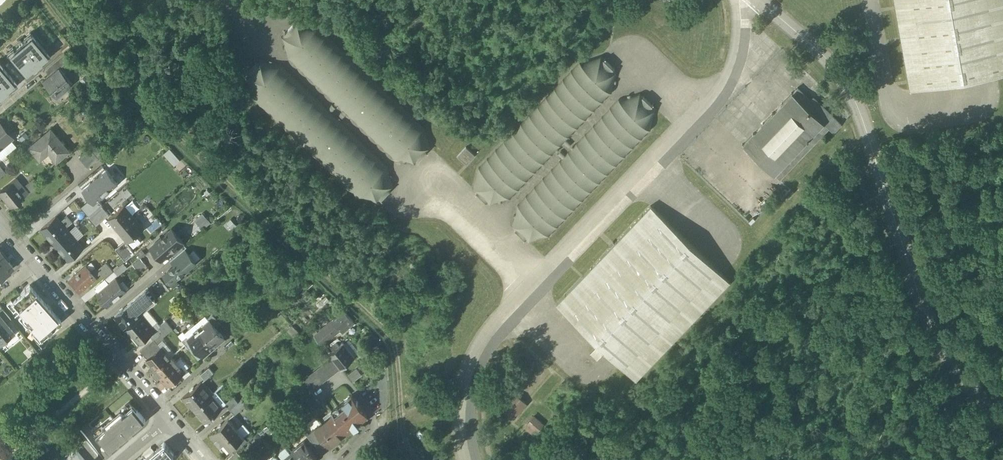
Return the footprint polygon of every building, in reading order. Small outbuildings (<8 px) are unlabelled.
[(1002,75),(1002,0),(893,0),(910,91),(1002,75)] [(288,61),(395,164),(418,168),(433,153),(426,130),(320,27),(297,25),(284,38),(288,61)] [(13,47),(6,53),(18,66),(26,76),(50,56),(30,33),(23,38),(24,39),(14,48),(13,47)] [(64,53),(47,68),(52,74),(59,68),(60,69),(71,59),(64,53)] [(480,169),(475,191),(491,207),(511,204),(616,95),(620,74),(603,58),(584,65),(480,169)] [(17,84),(0,64),(0,98),(17,84)] [(52,74),(43,82),(51,91),(53,90),(59,96),(72,85),(60,69),(59,68),(52,74)] [(742,144),(777,178),(828,127),(834,133),(842,125),(801,84),(742,144)] [(514,230),(532,246),(552,239),(653,130),(658,110),(641,95),(620,101),(518,208),(514,230)] [(0,122),(0,152),(1,153),(6,148),(4,146),(11,140),(4,131),(6,129),(0,122)] [(69,151),(52,129),(30,147),(39,157),(48,149),(57,160),(69,151)] [(460,154),(469,163),(477,154),(469,146),(460,154)] [(99,158),(90,148),(80,156),(89,166),(99,158)] [(128,160),(122,165),(128,170),(133,164),(128,160)] [(118,183),(107,169),(83,190),(90,199),(98,208),(103,205),(99,200),(118,183)] [(16,178),(11,183),(15,188),(17,187),(17,188),(21,185),(16,178)] [(11,183),(0,191),(0,192),(10,204),(22,195),(17,188),(17,187),(15,188),(11,183)] [(27,191),(21,185),(17,188),(22,195),(27,191)] [(98,208),(90,199),(81,207),(89,216),(98,208)] [(124,205),(109,218),(118,229),(134,216),(124,205)] [(109,215),(102,206),(99,209),(105,218),(109,215)] [(99,209),(98,208),(89,216),(96,225),(105,218),(99,209)] [(608,355),(636,381),(730,281),(654,209),(559,310),(599,349),(592,357),(599,363),(608,355)] [(204,212),(197,219),(204,227),(212,221),(204,212)] [(57,216),(42,228),(56,244),(70,232),(67,228),(61,222),(57,216)] [(68,216),(61,222),(67,228),(73,223),(68,216)] [(134,216),(118,229),(129,241),(144,228),(134,216)] [(172,229),(151,247),(162,259),(170,252),(182,241),(172,229)] [(84,248),(70,232),(56,244),(70,259),(84,248)] [(182,241),(170,252),(174,257),(185,248),(187,247),(182,241)] [(134,253),(127,245),(118,252),(126,261),(134,253)] [(185,248),(174,257),(171,260),(175,265),(188,253),(185,248)] [(175,265),(164,274),(175,287),(179,283),(175,279),(195,262),(188,253),(175,265)] [(0,261),(0,278),(4,275),(13,267),(5,257),(0,261)] [(135,263),(142,272),(150,266),(143,257),(135,263)] [(99,269),(98,270),(101,273),(105,278),(113,271),(106,263),(99,269)] [(91,271),(86,265),(69,280),(79,291),(96,276),(91,271)] [(96,266),(91,271),(96,276),(101,273),(98,270),(99,269),(96,266)] [(113,271),(105,278),(109,283),(118,275),(114,271),(113,271)] [(116,277),(98,293),(108,305),(127,290),(116,277)] [(61,322),(30,286),(10,303),(41,339),(61,322)] [(131,303),(115,315),(126,328),(141,316),(141,315),(138,311),(153,298),(146,290),(131,303)] [(2,308),(0,310),(0,316),(6,323),(11,319),(2,308)] [(352,319),(345,309),(339,314),(347,323),(352,319)] [(149,321),(143,314),(141,315),(141,316),(126,328),(139,343),(150,334),(149,334),(155,329),(152,325),(153,325),(150,321),(149,321)] [(221,322),(212,314),(208,317),(209,319),(210,318),(216,326),(221,322)] [(347,323),(339,314),(333,320),(340,329),(347,323)] [(13,331),(6,323),(0,316),(0,341),(13,331)] [(216,326),(210,318),(209,319),(204,323),(204,325),(199,329),(214,346),(217,344),(217,342),(219,340),(221,341),(224,338),(224,336),(220,331),(219,331),(216,327),(216,326)] [(333,320),(321,330),(328,339),(340,329),(333,320)] [(155,329),(149,334),(150,334),(154,339),(163,332),(158,326),(155,329)] [(214,346),(199,329),(196,332),(194,332),(188,336),(188,337),(194,344),(195,344),(198,348),(198,349),(202,354),(205,354),(208,351),(208,350),(210,348),(212,348),(214,346)] [(328,339),(321,330),(315,336),(322,345),(328,339)] [(194,344),(188,337),(188,336),(187,335),(182,339),(189,348),(194,344)] [(154,339),(141,350),(148,358),(161,347),(154,339)] [(333,350),(329,354),(335,361),(341,369),(355,356),(343,341),(339,345),(333,350)] [(337,341),(330,347),(333,350),(339,345),(337,341)] [(171,357),(161,347),(148,358),(146,360),(155,370),(171,357)] [(184,370),(172,356),(171,357),(155,370),(154,372),(158,377),(160,376),(168,384),(179,375),(184,370)] [(332,358),(303,380),(305,383),(334,360),(332,358)] [(334,360),(305,383),(311,391),(341,369),(334,360)] [(210,366),(201,373),(206,378),(214,371),(210,366)] [(179,375),(168,384),(172,389),(183,380),(179,375)] [(201,381),(185,395),(195,409),(212,394),(201,381)] [(519,390),(503,405),(516,418),(531,404),(519,390)] [(212,394),(195,409),(206,422),(225,405),(214,393),(212,394)] [(346,404),(329,417),(344,436),(359,425),(357,422),(368,414),(352,394),(344,401),(346,404)] [(235,396),(227,403),(231,408),(239,401),(235,396)] [(239,401),(231,408),(236,413),(249,402),(244,397),(239,401)] [(146,420),(133,405),(124,412),(121,409),(103,424),(106,427),(97,435),(109,450),(146,420)] [(525,425),(533,434),(544,424),(536,415),(525,425)] [(329,417),(321,424),(323,427),(318,431),(318,432),(327,443),(331,447),(344,436),(329,417)] [(244,437),(229,419),(211,435),(226,453),(240,441),(244,437)] [(327,443),(318,432),(318,431),(316,428),(308,435),(311,439),(319,450),(327,443)] [(319,450),(311,439),(307,443),(315,453),(320,450),(319,450)] [(79,448),(89,459),(92,459),(99,454),(87,440),(79,448)] [(304,440),(292,450),(293,452),(300,459),(314,459),(318,457),(315,453),(307,443),(304,440)] [(240,441),(231,448),(234,452),(243,445),(240,441)] [(145,459),(169,459),(174,453),(165,443),(155,451),(146,459),(145,459)] [(142,454),(146,459),(155,451),(152,447),(142,454)] [(79,448),(64,459),(89,459),(79,448)] [(241,455),(237,450),(228,458),(229,459),(235,459),(241,455)] [(283,459),(300,459),(293,452),(283,459)]
